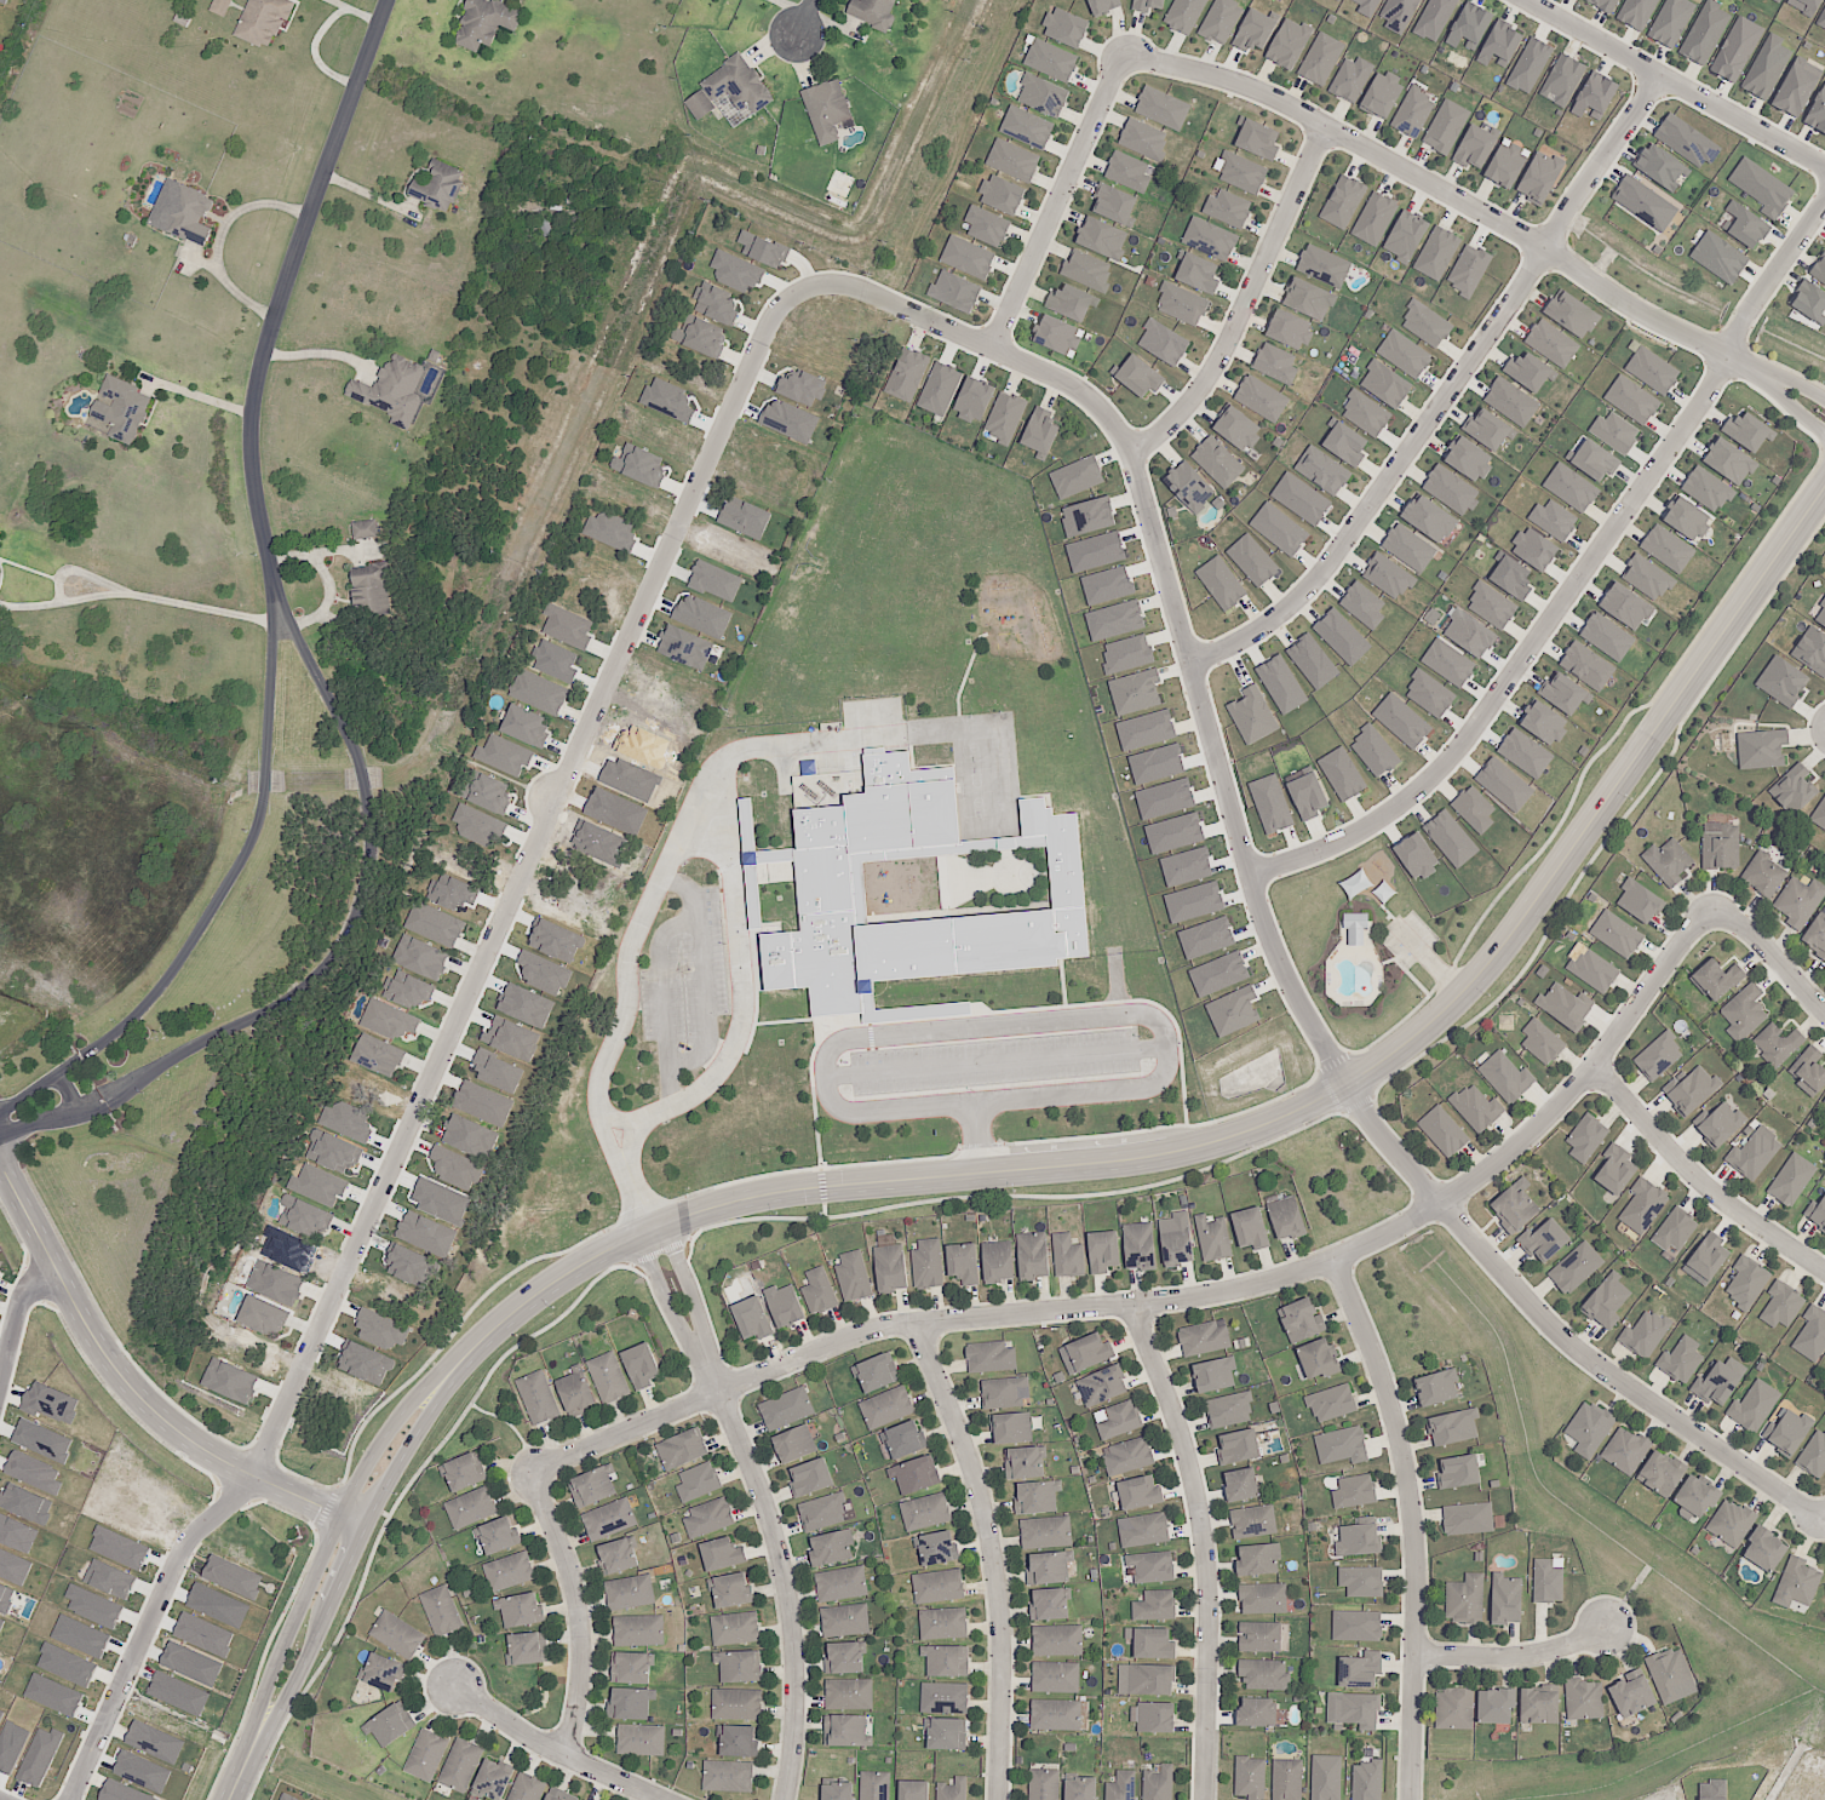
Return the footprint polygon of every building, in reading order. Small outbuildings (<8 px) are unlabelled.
[(231,0),(213,0),(209,12),(225,17),(231,0)] [(276,36),(283,39),(291,23),(282,18),(286,12),(295,18),(302,5),(290,0),(253,0),(236,35),(271,50),(276,36)] [(458,46),(474,0),(487,0),(495,4),(497,0),(503,0),(529,11),(520,34),(501,27),(493,45),(483,40),(477,53),(458,46)] [(851,13),(857,0),(859,0),(863,2),(864,0),(899,0),(894,12),(903,17),(893,35),(868,25),(871,21),(851,13)] [(1100,23),(1090,0),(1125,0),(1130,11),(1100,23)] [(1136,11),(1153,16),(1154,11),(1167,15),(1171,0),(1139,0),(1136,11)] [(1165,25),(1180,0),(1213,0),(1190,40),(1165,25)] [(1200,38),(1222,0),(1234,0),(1233,2),(1243,8),(1241,12),(1247,16),(1228,47),(1215,40),(1212,45),(1200,38)] [(1380,0),(1349,0),(1360,5),(1356,12),(1370,19),(1380,0)] [(1420,0),(1387,0),(1376,20),(1402,34),(1420,0)] [(1435,44),(1457,0),(1429,0),(1412,32),(1435,44)] [(1610,15),(1618,0),(1586,0),(1585,2),(1610,15)] [(1620,21),(1632,0),(1662,0),(1643,34),(1620,21)] [(1651,38),(1672,0),(1687,0),(1685,4),(1697,11),(1674,51),(1651,38)] [(1732,14),(1706,0),(1677,54),(1703,67),(1732,14)] [(1785,4),(1811,18),(1821,0),(1787,0),(1785,4)] [(1475,52),(1493,14),(1465,1),(1445,44),(1459,50),(1461,45),(1475,52)] [(1816,26),(1824,30),(1824,7),(1816,26)] [(1061,11),(1096,28),(1083,56),(1049,40),(1052,33),(1046,30),(1052,17),(1057,18),(1061,11)] [(1256,11),(1272,21),(1275,16),(1286,22),(1266,56),(1256,50),(1252,57),(1234,46),(1256,11)] [(1762,27),(1735,15),(1711,73),(1738,85),(1762,27)] [(1290,23),(1305,33),(1308,27),(1319,33),(1295,75),(1269,61),(1290,23)] [(1500,24),(1527,38),(1509,73),(1482,58),(1500,24)] [(1787,49),(1779,46),(1783,38),(1766,31),(1742,90),(1767,100),(1787,49)] [(1349,50),(1326,90),(1302,76),(1325,35),(1349,50)] [(1533,40),(1559,53),(1533,99),(1509,86),(1533,40)] [(1039,44),(1028,69),(1072,87),(1077,74),(1085,78),(1089,69),(1078,64),(1080,61),(1039,44)] [(777,102),(742,53),(734,61),(704,84),(708,91),(688,103),(701,122),(718,109),(734,97),(742,111),(752,105),(757,114),(767,108),(777,102)] [(1796,119),(1823,71),(1797,56),(1770,105),(1796,119)] [(1565,57),(1589,73),(1567,111),(1542,97),(1565,57)] [(1345,63),(1328,91),(1358,109),(1381,70),(1361,58),(1355,68),(1345,63)] [(1389,78),(1395,69),(1405,75),(1401,81),(1411,87),(1389,124),(1361,107),(1382,73),(1389,78)] [(1619,85),(1592,71),(1569,112),(1583,120),(1585,114),(1599,122),(1619,85)] [(1031,78),(1026,87),(1031,90),(1023,105),(1064,122),(1075,96),(1031,78)] [(802,93),(840,80),(855,117),(837,126),(842,141),(822,148),(802,93)] [(1418,82),(1394,125),(1419,139),(1440,103),(1425,94),(1429,88),(1418,82)] [(1806,126),(1824,136),(1824,86),(1806,126)] [(1150,90),(1194,108),(1182,134),(1138,116),(1150,90)] [(1447,101),(1422,144),(1450,160),(1474,116),(1447,101)] [(1015,109),(1058,130),(1048,154),(1004,133),(1015,109)] [(1235,109),(1229,124),(1240,130),(1235,139),(1274,157),(1285,132),(1235,109)] [(1652,139),(1705,170),(1720,145),(1667,114),(1652,139)] [(1134,122),(1167,137),(1165,144),(1171,147),(1165,160),(1169,162),(1166,167),(1123,148),(1134,122)] [(1475,124),(1453,165),(1470,174),(1474,166),(1487,173),(1505,139),(1475,124)] [(1002,142),(1044,161),(1033,187),(991,168),(1002,142)] [(1671,193),(1688,168),(1650,142),(1633,167),(1671,193)] [(1224,145),(1218,157),(1224,161),(1215,180),(1255,200),(1270,170),(1224,145)] [(1510,148),(1493,180),(1515,191),(1532,159),(1510,148)] [(1120,155),(1152,168),(1148,179),(1158,183),(1150,201),(1108,183),(1120,155)] [(1542,155),(1521,193),(1553,211),(1574,172),(1542,155)] [(1758,211),(1774,222),(1795,192),(1743,156),(1727,180),(1762,205),(1758,211)] [(419,179),(412,196),(448,213),(454,205),(459,207),(470,184),(464,180),(467,173),(436,160),(432,168),(438,172),(434,178),(440,180),(435,187),(419,179)] [(1343,177),(1321,220),(1350,236),(1372,191),(1343,177)] [(1630,178),(1614,201),(1666,235),(1682,212),(1630,178)] [(999,180),(995,187),(989,183),(982,199),(988,201),(986,207),(1021,223),(1033,196),(999,180)] [(1222,185),(1216,196),(1205,191),(1198,205),(1241,229),(1256,205),(1222,185)] [(166,227),(183,187),(218,203),(212,217),(206,213),(201,225),(216,231),(210,247),(193,240),(190,242),(168,234),(171,228),(166,227)] [(1103,188),(1096,205),(1103,208),(1100,216),(1134,230),(1144,205),(1103,188)] [(1377,191),(1353,235),(1379,250),(1404,206),(1377,191)] [(1736,219),(1727,233),(1752,251),(1770,227),(1732,199),(1723,210),(1736,219)] [(976,210),(969,225),(977,229),(974,237),(1005,251),(1015,227),(976,210)] [(1190,211),(1178,239),(1226,259),(1238,231),(1190,211)] [(1407,213),(1434,229),(1411,265),(1384,250),(1407,213)] [(1091,220),(1080,246),(1123,264),(1134,237),(1091,220)] [(1439,230),(1464,245),(1442,283),(1417,269),(1439,230)] [(1750,259),(1707,230),(1688,257),(1731,286),(1750,259)] [(737,243),(745,246),(741,255),(781,270),(789,248),(741,231),(737,243)] [(1175,239),(1166,258),(1178,264),(1172,275),(1207,292),(1222,262),(1175,239)] [(1303,239),(1291,268),(1341,287),(1353,258),(1303,239)] [(954,240),(945,264),(989,283),(1000,259),(954,240)] [(1471,248),(1496,263),(1474,300),(1450,287),(1471,248)] [(763,267),(715,251),(710,268),(717,270),(713,282),(753,295),(763,267)] [(1078,252),(1066,280),(1111,299),(1115,290),(1111,287),(1114,279),(1112,277),(1115,269),(1078,252)] [(1812,275),(1824,257),(1824,285),(1812,275)] [(1287,274),(1276,300),(1321,319),(1332,292),(1287,274)] [(947,275),(941,290),(935,287),(929,299),(983,323),(989,308),(981,304),(987,292),(947,275)] [(1821,327),(1824,321),(1824,294),(1805,280),(1788,305),(1821,327)] [(730,326),(739,304),(723,298),(726,292),(700,281),(693,299),(698,301),(694,311),(730,326)] [(1167,283),(1161,296),(1167,298),(1160,315),(1200,331),(1212,303),(1167,283)] [(1066,287),(1061,298),(1054,296),(1048,310),(1089,328),(1101,302),(1066,287)] [(1565,292),(1548,316),(1586,343),(1603,319),(1565,292)] [(1417,300),(1410,311),(1413,314),(1407,322),(1411,325),(1406,331),(1440,354),(1457,329),(1417,300)] [(1282,314),(1272,339),(1303,352),(1314,328),(1282,314)] [(691,331),(676,324),(669,338),(715,360),(728,332),(697,317),(691,331)] [(1190,342),(1151,318),(1136,344),(1175,368),(1190,342)] [(1049,319),(1044,329),(1040,328),(1035,338),(1044,342),(1040,348),(1075,363),(1087,336),(1049,319)] [(1544,322),(1528,345),(1568,373),(1584,350),(1544,322)] [(1396,332),(1436,362),(1419,385),(1379,355),(1396,332)] [(1269,346),(1257,372),(1292,388),(1303,362),(1269,346)] [(1645,349),(1629,372),(1668,400),(1685,377),(1645,349)] [(908,351),(936,363),(916,409),(888,397),(908,351)] [(1527,356),(1522,365),(1516,361),(1505,376),(1543,400),(1559,376),(1527,356)] [(355,380),(346,399),(394,418),(390,423),(412,432),(426,399),(417,392),(427,371),(396,357),(380,390),(355,380)] [(1138,359),(1167,384),(1147,408),(1118,383),(1138,359)] [(1413,386),(1375,360),(1358,385),(1396,410),(1413,386)] [(942,366),(968,378),(947,424),(920,412),(942,366)] [(111,438),(115,429),(105,425),(116,402),(101,395),(109,376),(140,389),(138,391),(156,400),(134,448),(111,438)] [(691,424),(696,410),(687,407),(690,397),(678,393),(680,386),(651,376),(641,406),(691,424)] [(1624,377),(1668,407),(1658,420),(1654,417),(1645,430),(1606,402),(1624,377)] [(788,382),(794,385),(798,378),(810,384),(811,380),(831,389),(819,415),(781,397),(788,382)] [(1255,378),(1239,402),(1280,429),(1296,405),(1255,378)] [(1503,379),(1487,402),(1528,430),(1544,407),(1503,379)] [(975,382),(1000,394),(983,430),(958,418),(975,382)] [(1358,391),(1350,401),(1355,405),(1349,413),(1351,414),(1347,422),(1381,445),(1398,420),(1358,391)] [(1006,396),(1033,408),(1014,452),(987,441),(1006,396)] [(819,415),(768,399),(759,427),(810,444),(819,415)] [(1043,413),(1060,419),(1057,424),(1069,429),(1055,463),(1027,451),(1043,413)] [(1238,414),(1264,436),(1247,457),(1221,434),(1238,414)] [(1486,414),(1481,423),(1473,418),(1464,430),(1503,457),(1517,436),(1486,414)] [(1603,419),(1609,424),(1615,417),(1643,436),(1625,460),(1591,435),(1603,419)] [(1750,418),(1746,424),(1741,422),(1739,425),(1733,422),(1723,434),(1762,460),(1778,437),(1750,418)] [(1354,467),(1370,442),(1337,421),(1321,447),(1354,467)] [(1494,459),(1457,434),(1448,446),(1452,449),(1443,461),(1476,484),(1494,459)] [(1215,440),(1250,474),(1229,494),(1194,460),(1215,440)] [(620,458),(614,456),(609,468),(658,489),(666,471),(659,468),(663,458),(626,442),(620,458)] [(1722,442),(1706,465),(1743,489),(1758,465),(1722,442)] [(1334,498),(1351,474),(1309,444),(1292,469),(1334,498)] [(1592,445),(1582,459),(1574,454),(1569,462),(1608,491),(1625,468),(1592,445)] [(1096,459),(1107,486),(1063,504),(1052,477),(1096,459)] [(1599,490),(1558,462),(1541,486),(1583,515),(1599,490)] [(1420,491),(1464,515),(1479,489),(1434,465),(1420,491)] [(1170,486),(1190,466),(1221,499),(1200,518),(1170,486)] [(1701,469),(1737,493),(1720,517),(1685,493),(1701,469)] [(1269,497),(1316,526),(1331,501),(1285,472),(1269,497)] [(1457,517),(1414,494),(1400,520),(1443,543),(1457,517)] [(1116,526),(1108,496),(1059,509),(1067,538),(1116,526)] [(1544,508),(1537,503),(1526,519),(1562,544),(1579,519),(1549,499),(1544,508)] [(760,542),(772,514),(745,502),(743,508),(725,501),(716,522),(760,542)] [(1291,558),(1309,535),(1267,501),(1248,524),(1291,558)] [(1685,501),(1714,521),(1697,545),(1668,526),(1685,501)] [(590,516),(581,533),(630,556),(637,541),(633,539),(635,534),(630,532),(633,524),(607,511),(598,515),(596,518),(590,516)] [(356,539),(355,524),(378,521),(380,537),(356,539)] [(1379,544),(1419,575),(1437,551),(1397,521),(1379,544)] [(1638,547),(1678,575),(1695,551),(1655,523),(1638,547)] [(1559,549),(1526,526),(1509,551),(1542,574),(1559,549)] [(1229,555),(1262,591),(1282,572),(1250,537),(1229,555)] [(615,587),(622,573),(614,569),(616,564),(614,558),(609,555),(606,556),(609,551),(582,539),(578,549),(574,546),(566,564),(615,587)] [(1415,575),(1374,553),(1360,579),(1401,601),(1415,575)] [(1224,612),(1248,595),(1217,555),(1194,573),(1224,612)] [(1530,572),(1504,555),(1488,580),(1523,602),(1532,588),(1523,583),(1530,572)] [(1674,577),(1634,555),(1620,581),(1660,602),(1674,577)] [(688,585),(702,592),(704,589),(730,601),(741,579),(699,558),(696,564),(695,564),(691,569),(694,573),(688,585)] [(356,569),(357,589),(352,589),(356,619),(377,618),(377,624),(396,621),(390,575),(396,575),(395,564),(356,569)] [(1134,594),(1125,565),(1080,578),(1088,607),(1134,594)] [(1384,604),(1356,580),(1337,602),(1372,632),(1384,618),(1378,612),(1384,604)] [(1464,606),(1501,632),(1518,607),(1481,581),(1464,606)] [(1598,609),(1636,630),(1643,618),(1648,620),(1655,606),(1612,583),(1598,609)] [(721,642),(668,620),(672,609),(675,610),(681,600),(684,601),(684,598),(684,597),(689,595),(690,595),(691,596),(695,604),(695,597),(733,613),(721,642)] [(1824,629),(1824,595),(1818,607),(1821,608),(1813,622),(1824,629)] [(1092,643),(1144,628),(1136,599),(1084,614),(1092,643)] [(547,603),(543,614),(549,617),(541,632),(585,652),(592,637),(587,636),(593,623),(547,603)] [(1371,647),(1333,607),(1312,628),(1350,668),(1371,647)] [(1480,661),(1497,636),(1458,609),(1441,633),(1480,661)] [(1578,636),(1619,663),(1635,639),(1595,611),(1578,636)] [(667,623),(664,631),(661,631),(658,637),(662,638),(658,649),(701,671),(713,643),(667,623)] [(1809,625),(1789,655),(1824,679),(1824,678),(1824,636),(1809,625)] [(1340,673),(1307,632),(1284,651),(1317,691),(1340,673)] [(1100,646),(1108,675),(1153,663),(1145,633),(1100,646)] [(1419,663),(1460,690),(1477,665),(1436,638),(1419,663)] [(543,640),(539,647),(535,646),(529,657),(536,660),(533,667),(570,686),(578,671),(570,667),(576,655),(543,640)] [(1557,667),(1600,692),(1616,667),(1573,641),(1557,667)] [(1308,701),(1280,655),(1255,670),(1282,716),(1308,701)] [(1789,709),(1810,678),(1774,655),(1754,686),(1789,709)] [(1456,696),(1417,668),(1409,678),(1414,682),(1404,695),(1439,720),(1456,696)] [(568,688),(519,670),(509,697),(558,716),(568,688)] [(1108,680),(1115,716),(1160,707),(1156,683),(1159,683),(1156,670),(1108,680)] [(1589,693),(1555,671),(1539,696),(1574,718),(1589,693)] [(1226,706),(1247,746),(1279,729),(1255,683),(1239,691),(1242,697),(1226,706)] [(1371,714),(1412,751),(1432,729),(1391,692),(1371,714)] [(1569,724),(1532,697),(1523,710),(1527,713),(1519,725),(1551,748),(1569,724)] [(518,710),(557,728),(545,755),(506,738),(518,710)] [(1115,723),(1122,752),(1176,738),(1168,710),(1115,723)] [(612,747),(616,750),(616,751),(649,766),(649,764),(659,769),(662,768),(665,761),(664,757),(662,757),(670,740),(632,723),(629,729),(625,732),(622,729),(620,733),(619,734),(619,733),(612,747)] [(1374,780),(1399,764),(1374,725),(1349,741),(1374,780)] [(1496,751),(1536,780),(1553,756),(1513,727),(1496,751)] [(1739,770),(1783,767),(1781,745),(1788,745),(1787,730),(1737,732),(1739,770)] [(485,749),(476,746),(471,761),(519,776),(523,765),(529,767),(534,750),(489,735),(485,749)] [(1127,757),(1136,786),(1184,772),(1176,743),(1127,757)] [(1367,788),(1342,746),(1316,761),(1341,804),(1367,788)] [(968,843),(854,853),(860,927),(1055,910),(1048,835),(1023,837),(1020,801),(1048,798),(1049,809),(1056,809),(1057,818),(1079,815),(1092,958),(1063,961),(1063,967),(1061,967),(1057,967),(889,982),(879,984),(880,994),(871,996),(865,996),(867,1014),(813,1019),(810,990),(768,993),(763,933),(802,929),(796,861),(761,864),(759,860),(759,853),(798,849),(794,810),(845,806),(844,796),(867,793),(863,755),(913,750),(916,781),(962,778),(968,843)] [(1516,814),(1534,791),(1492,757),(1474,779),(1516,814)] [(1799,765),(1768,788),(1789,817),(1820,794),(1799,765)] [(1286,784),(1301,820),(1329,807),(1314,772),(1286,784)] [(508,785),(479,773),(467,801),(503,817),(511,798),(504,795),(508,785)] [(1294,825),(1274,774),(1247,784),(1266,836),(1294,825)] [(1141,820),(1194,808),(1187,778),(1134,791),(1141,820)] [(1449,806),(1479,834),(1499,812),(1469,785),(1449,806)] [(1809,816),(1824,826),(1824,790),(1809,816)] [(508,824),(459,803),(451,822),(467,829),(464,838),(488,848),(493,837),(501,840),(508,824)] [(1479,851),(1444,809),(1421,828),(1457,870),(1479,851)] [(1144,826),(1151,855),(1204,842),(1196,812),(1144,826)] [(1703,832),(1704,869),(1739,869),(1739,824),(1727,824),(1727,838),(1718,838),(1718,832),(1703,832)] [(1392,848),(1414,882),(1440,866),(1418,832),(1392,848)] [(1642,856),(1671,890),(1685,879),(1681,875),(1697,861),(1675,836),(1659,849),(1655,844),(1642,856)] [(1212,878),(1206,848),(1160,857),(1165,886),(1212,878)] [(1760,850),(1789,871),(1769,899),(1740,878),(1760,850)] [(1618,906),(1628,893),(1624,889),(1632,877),(1664,901),(1646,927),(1618,906)] [(1815,879),(1824,887),(1824,897),(1801,930),(1787,921),(1790,917),(1774,906),(1795,878),(1809,888),(1815,879)] [(1172,925),(1224,910),(1215,881),(1163,896),(1172,925)] [(404,928),(455,948),(465,921),(414,901),(404,928)] [(1589,935),(1607,908),(1645,935),(1625,961),(1589,935)] [(1821,913),(1824,916),(1824,963),(1810,952),(1815,946),(1804,939),(1821,913)] [(1177,933),(1187,962),(1236,944),(1225,915),(1177,933)] [(1347,917),(1347,934),(1354,934),(1354,951),(1370,951),(1368,934),(1375,934),(1375,916),(1347,917)] [(450,953),(401,935),(391,964),(440,981),(450,953)] [(1566,969),(1584,945),(1620,970),(1602,996),(1566,969)] [(1250,979),(1239,951),(1188,971),(1199,998),(1250,979)] [(1691,980),(1715,1007),(1747,975),(1737,963),(1728,971),(1716,958),(1691,980)] [(414,981),(411,990),(401,985),(395,996),(402,998),(400,1005),(419,1013),(423,1003),(434,1007),(438,992),(414,981)] [(1539,1008),(1559,982),(1579,997),(1582,992),(1597,1003),(1574,1033),(1539,1008)] [(1722,1013),(1734,1026),(1727,1032),(1739,1045),(1769,1016),(1756,1003),(1766,993),(1755,982),(1722,1013)] [(1260,1021),(1252,1002),(1257,1000),(1251,985),(1204,1004),(1218,1039),(1260,1021)] [(374,998),(425,1021),(417,1038),(411,1036),(404,1049),(360,1028),(374,998)] [(1522,1045),(1528,1038),(1522,1033),(1536,1017),(1566,1043),(1546,1066),(1522,1045)] [(1755,1042),(1774,1022),(1784,1033),(1781,1037),(1786,1042),(1797,1031),(1806,1039),(1774,1071),(1761,1057),(1764,1053),(1755,1042)] [(1652,1083),(1632,1061),(1669,1030),(1676,1038),(1674,1041),(1681,1048),(1677,1051),(1682,1057),(1652,1083)] [(365,1036),(411,1057),(401,1078),(355,1056),(365,1036)] [(1813,1044),(1824,1054),(1824,1057),(1819,1065),(1824,1069),(1824,1084),(1812,1102),(1794,1088),(1798,1080),(1790,1074),(1813,1044)] [(1479,1068),(1500,1049),(1520,1072),(1526,1067),(1538,1080),(1510,1105),(1479,1068)] [(476,1081),(514,1094),(523,1066),(476,1051),(471,1067),(480,1069),(476,1081)] [(1685,1120),(1674,1108),(1677,1106),(1663,1089),(1676,1079),(1680,1083),(1700,1066),(1711,1079),(1717,1076),(1726,1085),(1685,1120)] [(514,1100),(463,1080),(452,1107),(502,1128),(514,1100)] [(1448,1101),(1471,1080),(1491,1102),(1496,1097),(1507,1111),(1477,1135),(1448,1101)] [(318,1123),(366,1144),(373,1128),(366,1125),(370,1114),(339,1101),(336,1109),(326,1105),(318,1123)] [(1693,1122),(1705,1111),(1711,1116),(1724,1102),(1735,1113),(1739,1110),(1750,1119),(1720,1150),(1693,1122)] [(1417,1125),(1441,1105),(1471,1140),(1447,1159),(1417,1125)] [(499,1134),(452,1113),(439,1141),(486,1162),(499,1134)] [(1585,1165),(1569,1154),(1573,1148),(1566,1142),(1586,1113),(1609,1131),(1585,1165)] [(360,1148),(316,1129),(304,1157),(348,1176),(360,1148)] [(1754,1183),(1724,1160),(1735,1146),(1741,1151),(1755,1133),(1762,1137),(1763,1135),(1772,1141),(1774,1139),(1783,1146),(1754,1183)] [(1619,1197),(1594,1180),(1608,1159),(1603,1157),(1613,1142),(1634,1156),(1629,1163),(1639,1169),(1619,1197)] [(428,1159),(436,1162),(431,1176),(473,1192),(483,1164),(433,1146),(428,1159)] [(1767,1191),(1794,1152),(1819,1169),(1792,1208),(1767,1191)] [(347,1181),(305,1164),(298,1179),(292,1176),(287,1188),(335,1209),(347,1181)] [(1641,1237),(1618,1219),(1636,1194),(1631,1191),(1641,1177),(1670,1199),(1641,1237)] [(471,1199),(420,1178),(411,1200),(420,1203),(417,1209),(460,1227),(471,1199)] [(1517,1183),(1542,1214),(1515,1237),(1491,1206),(1517,1183)] [(288,1193),(281,1209),(289,1214),(282,1228),(308,1239),(311,1231),(326,1237),(335,1215),(288,1193)] [(1819,1204),(1824,1194),(1824,1230),(1804,1215),(1814,1200),(1819,1204)] [(1268,1206),(1280,1242),(1309,1231),(1296,1197),(1268,1206)] [(1651,1240),(1677,1205),(1701,1223),(1680,1252),(1671,1245),(1666,1251),(1651,1240)] [(1234,1215),(1244,1249),(1272,1240),(1262,1206),(1234,1215)] [(414,1216),(450,1233),(438,1260),(402,1243),(414,1216)] [(1195,1219),(1204,1262),(1234,1256),(1227,1219),(1216,1221),(1217,1227),(1210,1228),(1207,1216),(1195,1219)] [(1546,1265),(1537,1254),(1532,1259),(1516,1242),(1530,1228),(1536,1234),(1553,1217),(1573,1239),(1546,1265)] [(1123,1228),(1126,1269),(1158,1266),(1153,1225),(1123,1228)] [(1160,1231),(1166,1269),(1196,1265),(1190,1226),(1160,1231)] [(1687,1265),(1710,1231),(1726,1242),(1723,1246),(1733,1254),(1714,1283),(1687,1265)] [(1017,1236),(1021,1282),(1051,1279),(1048,1233),(1017,1236)] [(1054,1236),(1056,1279),(1087,1277),(1085,1244),(1075,1245),(1074,1234),(1054,1236)] [(1091,1237),(1094,1276),(1111,1274),(1111,1265),(1121,1265),(1119,1234),(1091,1237)] [(912,1251),(916,1290),(947,1286),(942,1238),(918,1240),(919,1250),(912,1251)] [(1548,1274),(1585,1240),(1606,1262),(1568,1296),(1548,1274)] [(988,1284),(1004,1283),(1003,1277),(1016,1276),(1014,1243),(985,1245),(988,1284)] [(876,1249),(880,1294),(911,1290),(906,1246),(876,1249)] [(949,1248),(951,1277),(963,1277),(964,1288),(982,1286),(980,1246),(949,1248)] [(836,1267),(845,1265),(842,1256),(863,1250),(876,1294),(846,1303),(836,1267)] [(1746,1314),(1737,1308),(1739,1305),(1729,1299),(1731,1295),(1726,1292),(1739,1272),(1733,1268),(1743,1255),(1773,1276),(1746,1314)] [(305,1280),(259,1259),(246,1288),(293,1308),(305,1280)] [(803,1290),(813,1314),(840,1303),(825,1265),(808,1271),(814,1285),(803,1290)] [(1579,1311),(1614,1269),(1623,1277),(1619,1282),(1634,1292),(1617,1313),(1622,1318),(1611,1331),(1595,1318),(1592,1320),(1579,1311)] [(1777,1279),(1808,1300),(1787,1329),(1779,1323),(1775,1328),(1760,1317),(1773,1297),(1767,1294),(1777,1279)] [(780,1329),(764,1290),(776,1285),(777,1290),(792,1284),(805,1319),(780,1329)] [(731,1306),(758,1295),(774,1335),(758,1341),(756,1335),(745,1340),(731,1306)] [(1279,1312),(1293,1346),(1328,1330),(1314,1296),(1279,1312)] [(259,1299),(298,1315),(292,1334),(279,1340),(247,1326),(259,1299)] [(1813,1303),(1824,1312),(1824,1350),(1815,1364),(1791,1347),(1808,1322),(1803,1318),(1813,1303)] [(410,1328),(365,1308),(354,1334),(398,1354),(410,1328)] [(1618,1341),(1626,1326),(1632,1330),(1646,1311),(1652,1315),(1653,1313),(1663,1319),(1665,1317),(1674,1323),(1648,1362),(1618,1341)] [(1180,1330),(1186,1355),(1233,1343),(1229,1326),(1221,1328),(1218,1320),(1180,1330)] [(1069,1345),(1081,1374),(1119,1358),(1107,1330),(1069,1345)] [(1655,1365),(1665,1352),(1670,1355),(1685,1335),(1701,1346),(1697,1352),(1705,1358),(1686,1386),(1655,1365)] [(1297,1351),(1308,1381),(1344,1368),(1332,1337),(1297,1351)] [(970,1343),(971,1372),(1021,1369),(1020,1348),(1009,1348),(1008,1341),(970,1343)] [(637,1392),(621,1352),(648,1342),(664,1381),(637,1392)] [(589,1363),(606,1406),(633,1395),(615,1351),(589,1363)] [(857,1365),(868,1392),(902,1378),(893,1352),(857,1365)] [(1194,1366),(1201,1395),(1238,1387),(1230,1357),(1194,1366)] [(249,1404),(259,1375),(211,1358),(201,1387),(249,1404)] [(1689,1391),(1699,1376),(1705,1380),(1720,1359),(1745,1377),(1724,1406),(1714,1399),(1710,1404),(1689,1391)] [(1079,1385),(1090,1410),(1132,1392),(1121,1366),(1079,1385)] [(544,1370),(563,1416),(536,1427),(517,1382),(544,1370)] [(1417,1381),(1424,1410),(1467,1399),(1458,1370),(1417,1381)] [(559,1383),(573,1421),(590,1414),(587,1408),(599,1404),(589,1372),(559,1383)] [(983,1380),(986,1410),(1027,1408),(1025,1377),(983,1380)] [(1756,1434),(1727,1415),(1735,1400),(1740,1404),(1758,1377),(1783,1394),(1756,1434)] [(71,1425),(80,1399),(31,1382),(21,1411),(36,1416),(37,1413),(71,1425)] [(1320,1423),(1318,1417),(1315,1418),(1308,1397),(1349,1383),(1359,1411),(1320,1423)] [(759,1404),(771,1433),(816,1414),(804,1385),(759,1404)] [(861,1404),(872,1432),(918,1412),(907,1385),(861,1404)] [(1211,1431),(1204,1401),(1247,1392),(1252,1412),(1250,1414),(1251,1421),(1211,1431)] [(1107,1410),(1111,1420),(1098,1424),(1106,1443),(1147,1426),(1136,1399),(1107,1410)] [(1619,1421),(1591,1463),(1574,1451),(1580,1443),(1565,1433),(1586,1400),(1619,1421)] [(1794,1457),(1762,1437),(1772,1422),(1778,1426),(1789,1409),(1802,1418),(1804,1414),(1817,1422),(1794,1457)] [(1435,1448),(1433,1435),(1429,1435),(1425,1420),(1473,1410),(1479,1438),(1435,1448)] [(995,1416),(998,1444),(1037,1441),(1034,1412),(995,1416)] [(886,1434),(896,1460),(930,1446),(919,1421),(886,1434)] [(777,1438),(790,1468),(822,1455),(810,1424),(777,1438)] [(1654,1445),(1632,1478),(1601,1457),(1623,1424),(1654,1445)] [(1314,1437),(1360,1426),(1370,1461),(1353,1466),(1351,1457),(1321,1466),(1314,1437)] [(1221,1466),(1218,1451),(1223,1450),(1219,1435),(1256,1428),(1262,1457),(1221,1466)] [(659,1448),(670,1473),(713,1455),(702,1429),(659,1448)] [(1818,1429),(1824,1434),(1824,1472),(1820,1479),(1796,1463),(1818,1429)] [(1106,1458),(1111,1478),(1158,1463),(1150,1437),(1112,1449),(1114,1456),(1106,1458)] [(1009,1450),(1011,1481),(1050,1478),(1046,1446),(1009,1450)] [(1688,1468),(1670,1498),(1640,1479),(1659,1449),(1688,1468)] [(444,1467),(455,1492),(489,1477),(478,1451),(444,1467)] [(1440,1490),(1437,1472),(1444,1472),(1441,1460),(1479,1454),(1483,1484),(1440,1490)] [(895,1468),(903,1496),(945,1484),(935,1455),(895,1468)] [(796,1500),(791,1484),(796,1483),(791,1469),(825,1457),(836,1485),(796,1500)] [(723,1489),(683,1506),(676,1487),(683,1484),(679,1474),(711,1461),(723,1489)] [(569,1483),(581,1512),(621,1495),(609,1466),(569,1483)] [(1224,1475),(1230,1504),(1263,1497),(1257,1468),(1224,1475)] [(1335,1510),(1332,1491),(1339,1490),(1338,1479),(1372,1474),(1377,1503),(1335,1510)] [(1120,1484),(1126,1514),(1165,1507),(1159,1475),(1120,1484)] [(1724,1495),(1708,1520),(1680,1501),(1697,1477),(1724,1495)] [(1021,1486),(1023,1514),(1061,1510),(1058,1483),(1021,1486)] [(446,1506),(457,1532),(500,1514),(488,1487),(446,1506)] [(900,1504),(908,1534),(954,1520),(946,1491),(900,1504)] [(805,1532),(798,1504),(843,1494),(845,1503),(842,1504),(845,1514),(843,1514),(845,1523),(805,1532)] [(582,1515),(595,1543),(642,1524),(630,1496),(582,1515)] [(1761,1517),(1738,1550),(1706,1530),(1729,1496),(1761,1517)] [(691,1509),(695,1518),(685,1520),(693,1542),(738,1526),(728,1497),(691,1509)] [(1448,1536),(1445,1507),(1492,1502),(1494,1532),(1448,1536)] [(1230,1510),(1234,1540),(1280,1534),(1276,1504),(1230,1510)] [(1130,1519),(1131,1526),(1120,1527),(1123,1549),(1172,1543),(1170,1514),(1130,1519)] [(480,1530),(492,1558),(524,1544),(512,1517),(480,1530)] [(1022,1523),(1025,1550),(1074,1547),(1072,1518),(1022,1523)] [(1338,1558),(1337,1543),(1341,1543),(1339,1527),(1381,1524),(1382,1554),(1338,1558)] [(1794,1548),(1773,1578),(1744,1558),(1764,1527),(1794,1548)] [(814,1541),(820,1567),(856,1559),(850,1531),(814,1541)] [(922,1537),(926,1567),(963,1561),(958,1531),(922,1537)] [(704,1547),(712,1575),(751,1564),(745,1544),(735,1548),(733,1537),(704,1547)] [(601,1549),(609,1580),(644,1569),(636,1538),(601,1549)] [(1246,1548),(1247,1564),(1238,1564),(1239,1578),(1282,1573),(1280,1544),(1246,1548)] [(484,1567),(494,1595),(539,1580),(529,1552),(484,1567)] [(1032,1557),(1069,1553),(1073,1584),(1035,1587),(1032,1557)] [(1126,1557),(1127,1567),(1137,1567),(1138,1576),(1134,1577),(1135,1586),(1177,1583),(1175,1554),(1126,1557)] [(263,1576),(211,1555),(201,1578),(254,1600),(263,1576)] [(1792,1555),(1773,1601),(1791,1609),(1795,1599),(1812,1606),(1824,1576),(1807,1569),(1809,1561),(1792,1555)] [(1533,1603),(1534,1560),(1554,1560),(1554,1569),(1565,1569),(1563,1604),(1533,1603)] [(816,1575),(822,1607),(873,1597),(867,1565),(816,1575)] [(1339,1569),(1382,1569),(1383,1598),(1348,1598),(1348,1587),(1339,1587),(1339,1569)] [(913,1576),(918,1606),(968,1599),(964,1570),(913,1576)] [(713,1582),(719,1610),(757,1603),(751,1573),(713,1582)] [(1448,1584),(1448,1621),(1486,1622),(1487,1573),(1467,1573),(1467,1584),(1448,1584)] [(607,1583),(612,1612),(659,1604),(653,1575),(607,1583)] [(1522,1624),(1492,1623),(1493,1578),(1523,1580),(1522,1624)] [(1243,1587),(1244,1613),(1289,1611),(1287,1584),(1243,1587)] [(420,1597),(438,1640),(466,1629),(449,1586),(420,1597)] [(1038,1594),(1041,1621),(1074,1617),(1071,1589),(1038,1594)] [(1148,1590),(1148,1601),(1134,1601),(1134,1621),(1177,1621),(1177,1592),(1148,1590)] [(503,1601),(507,1630),(547,1623),(543,1594),(503,1601)] [(822,1610),(826,1639),(872,1633),(870,1604),(822,1610)] [(920,1611),(923,1641),(970,1638),(969,1609),(920,1611)] [(386,1611),(427,1638),(409,1664),(369,1636),(386,1611)] [(712,1617),(716,1647),(762,1643),(758,1611),(712,1617)] [(1332,1641),(1333,1611),(1381,1612),(1381,1643),(1332,1641)] [(615,1618),(618,1647),(666,1644),(665,1616),(615,1618)] [(1241,1623),(1241,1653),(1286,1655),(1286,1623),(1241,1623)] [(1035,1628),(1037,1656),(1085,1656),(1085,1627),(1035,1628)] [(1136,1630),(1137,1661),(1177,1659),(1176,1629),(1136,1630)] [(511,1636),(513,1667),(550,1664),(547,1634),(511,1636)] [(223,1665),(170,1641),(160,1664),(213,1688),(223,1665)] [(828,1646),(831,1678),(870,1674),(867,1644),(828,1646)] [(1648,1659),(1669,1708),(1685,1701),(1681,1690),(1698,1684),(1682,1645),(1648,1659)] [(929,1649),(928,1679),(971,1679),(972,1649),(929,1649)] [(1341,1687),(1342,1658),(1365,1658),(1365,1651),(1382,1651),(1382,1675),(1378,1675),(1377,1689),(1341,1687)] [(614,1652),(613,1684),(653,1685),(654,1655),(614,1652)] [(374,1653),(363,1684),(395,1695),(406,1666),(374,1653)] [(722,1655),(722,1685),(764,1685),(764,1655),(722,1655)] [(1240,1661),(1239,1679),(1249,1679),(1249,1690),(1289,1691),(1290,1663),(1240,1661)] [(1037,1663),(1037,1692),(1081,1693),(1081,1664),(1037,1663)] [(1131,1667),(1130,1695),(1177,1697),(1178,1668),(1131,1667)] [(1612,1692),(1625,1720),(1660,1703),(1643,1668),(1628,1676),(1630,1683),(1612,1692)] [(827,1680),(828,1712),(877,1710),(877,1679),(827,1680)] [(1568,1681),(1572,1724),(1605,1721),(1602,1685),(1584,1686),(1583,1679),(1568,1681)] [(924,1684),(923,1713),(970,1714),(971,1685),(924,1684)] [(1437,1687),(1437,1729),(1475,1729),(1475,1687),(1437,1687)] [(614,1689),(613,1720),(650,1721),(653,1691),(614,1689)] [(712,1689),(712,1720),(763,1721),(763,1690),(712,1689)] [(1522,1689),(1522,1724),(1561,1724),(1561,1689),(1522,1689)] [(1481,1691),(1481,1721),(1517,1721),(1517,1691),(1481,1691)] [(1328,1693),(1379,1696),(1378,1731),(1360,1731),(1360,1724),(1333,1724),(1333,1706),(1328,1706),(1328,1693)] [(1244,1699),(1243,1727),(1278,1729),(1279,1701),(1244,1699)] [(1035,1701),(1084,1703),(1083,1733),(1033,1731),(1035,1701)] [(401,1703),(418,1729),(388,1749),(369,1724),(401,1703)] [(1141,1704),(1141,1733),(1178,1733),(1178,1704),(1141,1704)] [(827,1718),(827,1747),(870,1748),(870,1718),(827,1718)] [(124,1744),(175,1766),(186,1742),(135,1720),(124,1744)] [(931,1721),(930,1749),(969,1750),(970,1722),(931,1721)] [(621,1724),(619,1755),(665,1758),(667,1727),(621,1724)] [(724,1726),(723,1759),(759,1760),(762,1727),(724,1726)] [(424,1727),(453,1741),(434,1785),(403,1772),(406,1767),(424,1727)] [(39,1789),(65,1734),(52,1728),(50,1733),(38,1728),(15,1777),(39,1789)] [(459,1738),(487,1750),(466,1798),(438,1785),(459,1738)] [(112,1774),(161,1794),(170,1771),(122,1750),(112,1774)] [(1342,1756),(1342,1799),(1313,1799),(1313,1756),(1342,1756)] [(517,1772),(503,1799),(494,1799),(474,1790),(488,1759),(517,1772)] [(1383,1760),(1383,1799),(1353,1799),(1353,1766),(1361,1766),(1361,1764),(1371,1764),(1371,1759),(1383,1760)] [(1268,1761),(1267,1799),(1249,1799),(1250,1798),(1235,1796),(1236,1760),(1268,1761)] [(705,1762),(756,1764),(756,1793),(705,1790),(705,1762)] [(1303,1764),(1303,1799),(1274,1799),(1274,1762),(1303,1764)] [(1145,1799),(1174,1799),(1175,1765),(1163,1765),(1161,1775),(1146,1773),(1145,1799)] [(1030,1799),(1060,1799),(1061,1771),(1032,1771),(1030,1799)] [(550,1784),(543,1799),(510,1799),(523,1772),(550,1784)] [(1106,1799),(1136,1799),(1137,1773),(1119,1772),(1119,1785),(1107,1785),(1106,1799)] [(862,1799),(892,1799),(893,1773),(862,1773),(862,1799)] [(969,1776),(968,1799),(937,1799),(937,1783),(957,1783),(957,1775),(969,1776)] [(108,1779),(99,1799),(159,1799),(108,1779)] [(1067,1799),(1099,1799),(1101,1782),(1068,1781),(1067,1799)] [(903,1799),(932,1799),(932,1783),(903,1782),(903,1799)] [(823,1799),(857,1799),(856,1785),(823,1787),(823,1799)] [(551,1790),(572,1799),(547,1799),(551,1790)]
